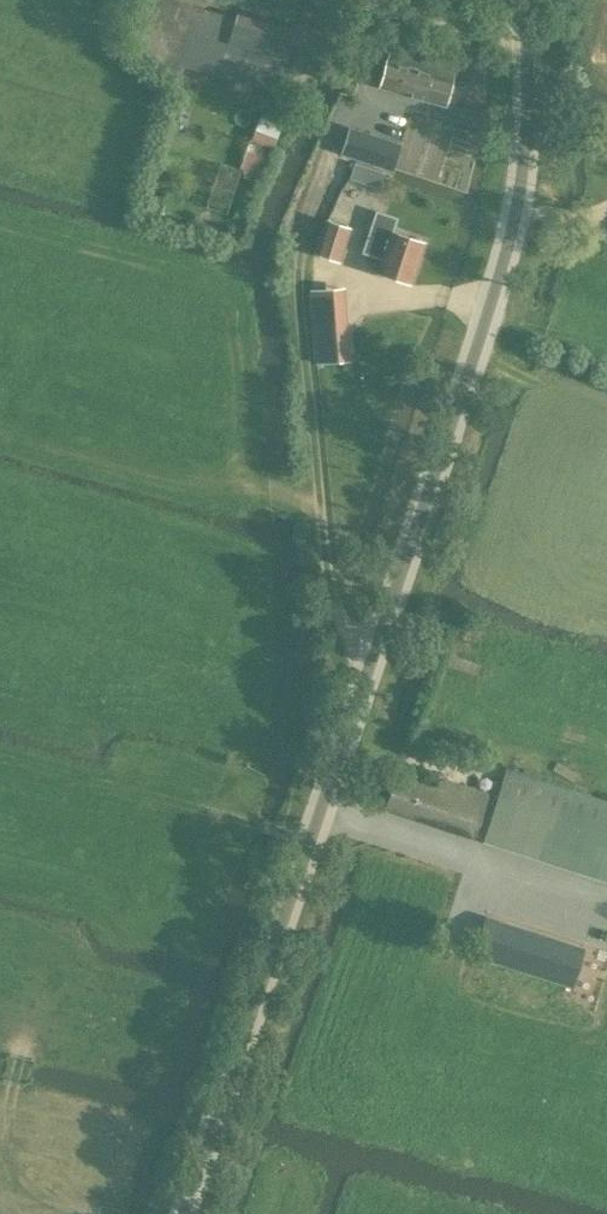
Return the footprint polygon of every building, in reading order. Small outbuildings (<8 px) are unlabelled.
[(286,57),(294,30),(237,13),(235,17),(177,0),(138,0),(125,47),(136,56),(149,62),(180,70),(181,65),(276,89),(286,57)] [(411,60),(415,47),(392,40),(378,87),(445,106),(457,62),(428,54),(427,60),(420,58),(418,63),(411,60)] [(339,91),(349,96),(356,83),(346,78),(339,91)] [(250,139),(239,167),(243,169),(241,175),(250,178),(249,180),(258,184),(281,125),(288,128),(299,100),(284,95),(274,121),(261,117),(252,139),(250,139)] [(349,128),(341,153),(392,170),(400,144),(349,128)] [(381,171),(353,162),(348,175),(376,185),(381,171)] [(409,283),(423,242),(391,231),(395,219),(375,212),(362,252),(382,258),(377,273),(409,283)] [(338,260),(348,227),(326,220),(315,252),(338,260)] [(314,321),(319,363),(347,360),(343,318),(314,321)] [(338,565),(353,563),(351,549),(337,551),(338,565)] [(606,881),(606,801),(506,767),(482,840),(606,881)] [(395,773),(384,807),(427,822),(473,837),(488,794),(441,778),(438,788),(395,773)] [(571,985),(583,948),(504,923),(492,960),(571,985)]
